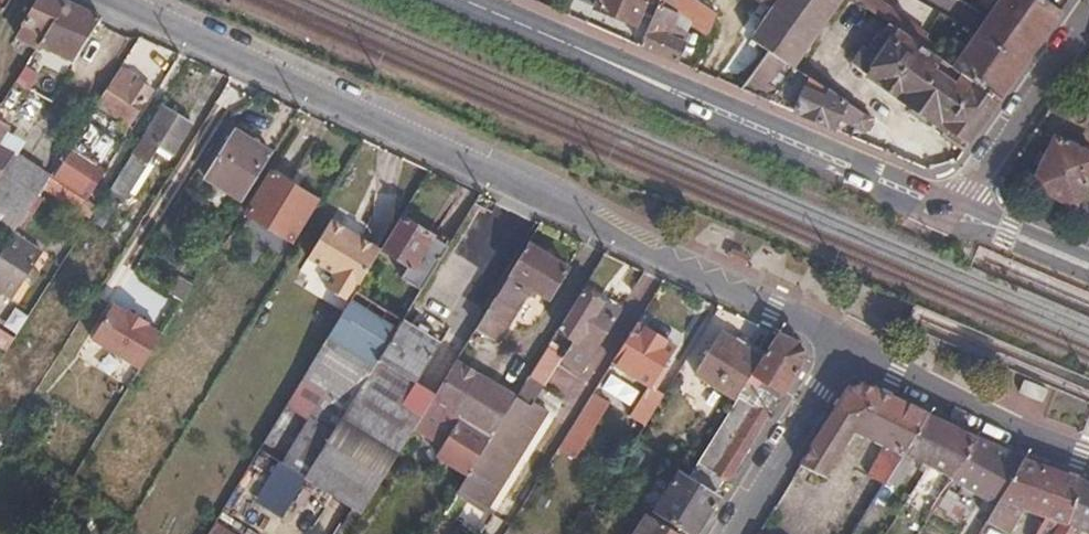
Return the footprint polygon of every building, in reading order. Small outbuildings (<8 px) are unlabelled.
[(36,44),(62,1),(60,0),(28,0),(24,7),(28,10),(12,36),(34,47),(36,44)] [(592,6),(633,23),(641,8),(652,13),(655,5),(657,0),(594,0),(592,6)] [(697,0),(657,0),(655,5),(675,14),(706,35),(715,12),(697,0)] [(794,65),(841,0),(780,0),(777,4),(754,38),(767,47),(794,65)] [(882,0),(856,0),(888,22),(937,57),(943,50),(925,37),(927,32),(882,0)] [(1045,0),(998,0),(952,67),(997,99),(1041,37),(1060,10),(1045,0)] [(62,1),(36,44),(72,61),(99,18),(62,1)] [(675,14),(655,5),(652,13),(638,45),(675,62),(687,34),(669,26),(675,14)] [(961,151),(997,99),(952,67),(937,57),(888,22),(856,68),(933,121),(928,128),(961,151)] [(794,65),(767,47),(738,88),(768,102),(794,65)] [(36,62),(27,58),(13,81),(22,86),(36,62)] [(867,114),(794,65),(768,102),(835,129),(843,117),(858,127),(867,114)] [(151,89),(120,70),(97,104),(128,123),(151,89)] [(189,123),(161,106),(144,133),(142,132),(94,205),(86,218),(100,227),(122,194),(125,196),(156,148),(159,150),(161,147),(171,153),(189,123)] [(873,119),(867,114),(858,127),(864,130),(873,119)] [(269,154),(228,130),(201,177),(240,202),(269,154)] [(1055,139),(1032,186),(1075,206),(1088,178),(1088,155),(1055,139)] [(16,225),(24,213),(47,177),(0,149),(0,218),(16,225)] [(93,178),(63,160),(54,174),(85,191),(93,178)] [(315,200),(269,173),(244,213),(290,241),(315,200)] [(432,236),(399,217),(380,249),(408,265),(402,278),(421,291),(452,240),(436,230),(432,236)] [(347,303),(353,293),(365,274),(378,252),(329,222),(306,260),(332,276),(323,290),(347,303)] [(28,270),(42,249),(13,230),(0,250),(0,254),(28,270)] [(567,268),(526,243),(473,328),(495,340),(525,293),(529,296),(534,289),(548,298),(567,268)] [(727,254),(744,261),(748,254),(731,246),(727,254)] [(28,270),(0,254),(0,288),(12,295),(28,270)] [(616,314),(580,291),(555,331),(574,342),(563,361),(579,370),(616,314)] [(402,323),(353,293),(347,303),(340,313),(299,380),(323,394),(285,454),(311,471),(402,323)] [(89,339),(138,369),(159,335),(144,326),(145,324),(126,312),(125,314),(110,305),(89,339)] [(311,471),(306,479),(349,505),(332,533),(348,533),(354,524),(414,425),(432,395),(417,384),(440,347),(402,323),(311,471)] [(608,368),(645,391),(649,394),(659,380),(654,377),(669,352),(632,330),(608,368)] [(693,372),(735,399),(761,358),(719,332),(693,372)] [(735,399),(686,476),(702,487),(712,472),(728,482),(771,414),(763,408),(766,404),(758,398),(761,392),(768,396),(771,390),(781,398),(806,358),(802,346),(777,334),(761,358),(735,399)] [(455,359),(432,395),(414,425),(444,444),(436,456),(465,474),(467,471),(515,396),(455,359)] [(467,471),(499,491),(547,414),(532,406),(542,390),(525,380),(515,396),(467,471)] [(669,386),(659,380),(649,394),(645,391),(624,425),(640,434),(669,386)] [(1049,393),(1027,382),(1021,395),(1043,405),(1049,393)] [(885,485),(905,455),(929,414),(865,385),(848,387),(800,465),(825,480),(855,433),(886,447),(869,475),(885,485)] [(605,408),(589,398),(580,413),(557,449),(565,454),(573,459),(605,408)] [(929,414),(905,455),(915,459),(929,467),(954,426),(929,414)] [(955,480),(981,438),(954,426),(929,467),(955,480)] [(981,438),(955,480),(985,495),(1011,452),(981,438)] [(565,454),(557,449),(550,461),(558,466),(565,454)] [(915,459),(905,455),(885,485),(896,491),(915,459)] [(1086,480),(1025,458),(987,522),(1009,533),(1011,533),(1025,512),(1047,520),(1037,533),(1053,533),(1086,480)] [(499,491),(467,471),(465,474),(454,493),(485,513),(499,491)] [(686,476),(678,471),(655,509),(695,533),(696,533),(719,498),(702,487),(686,476)] [(1086,480),(1053,533),(1078,533),(1080,530),(1088,533),(1088,481),(1086,480)] [(942,500),(936,497),(932,503),(924,499),(913,515),(927,525),(942,500)] [(644,512),(631,533),(679,533),(680,533),(644,512)]
